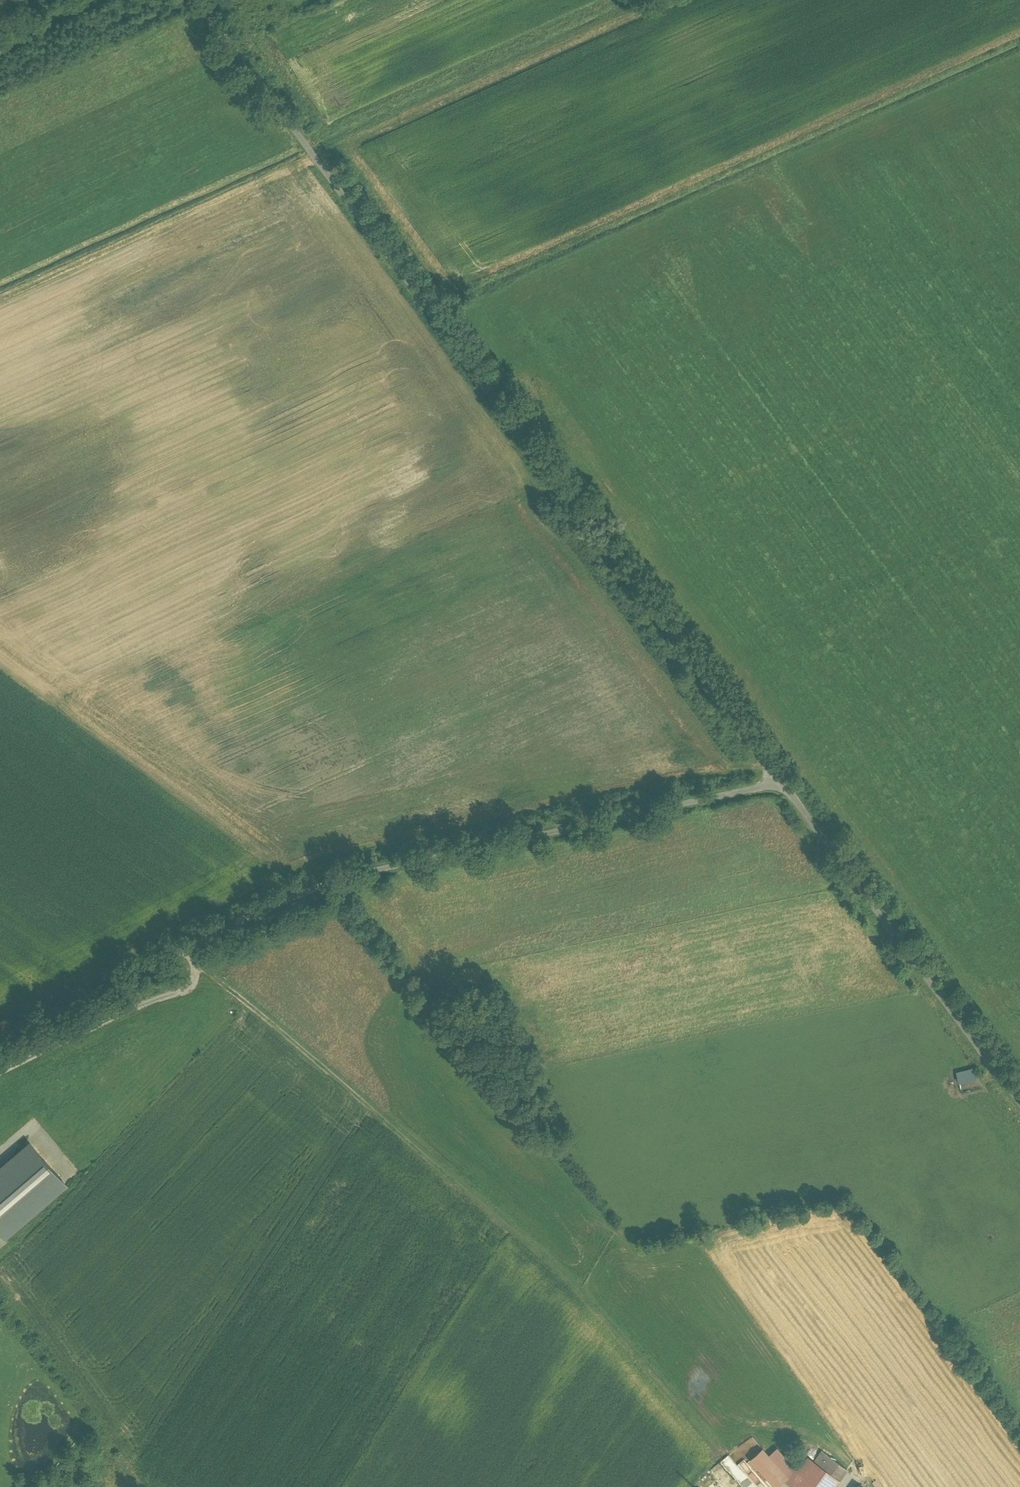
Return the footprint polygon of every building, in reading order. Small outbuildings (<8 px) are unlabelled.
[(780,1447),(772,1453),(768,1449),(754,1460),(775,1486),(783,1486),(790,1481),(792,1485),(802,1472),(780,1447)] [(851,1470),(824,1451),(817,1460),(813,1457),(802,1472),(792,1485),(795,1486),(840,1486),(851,1470)]
